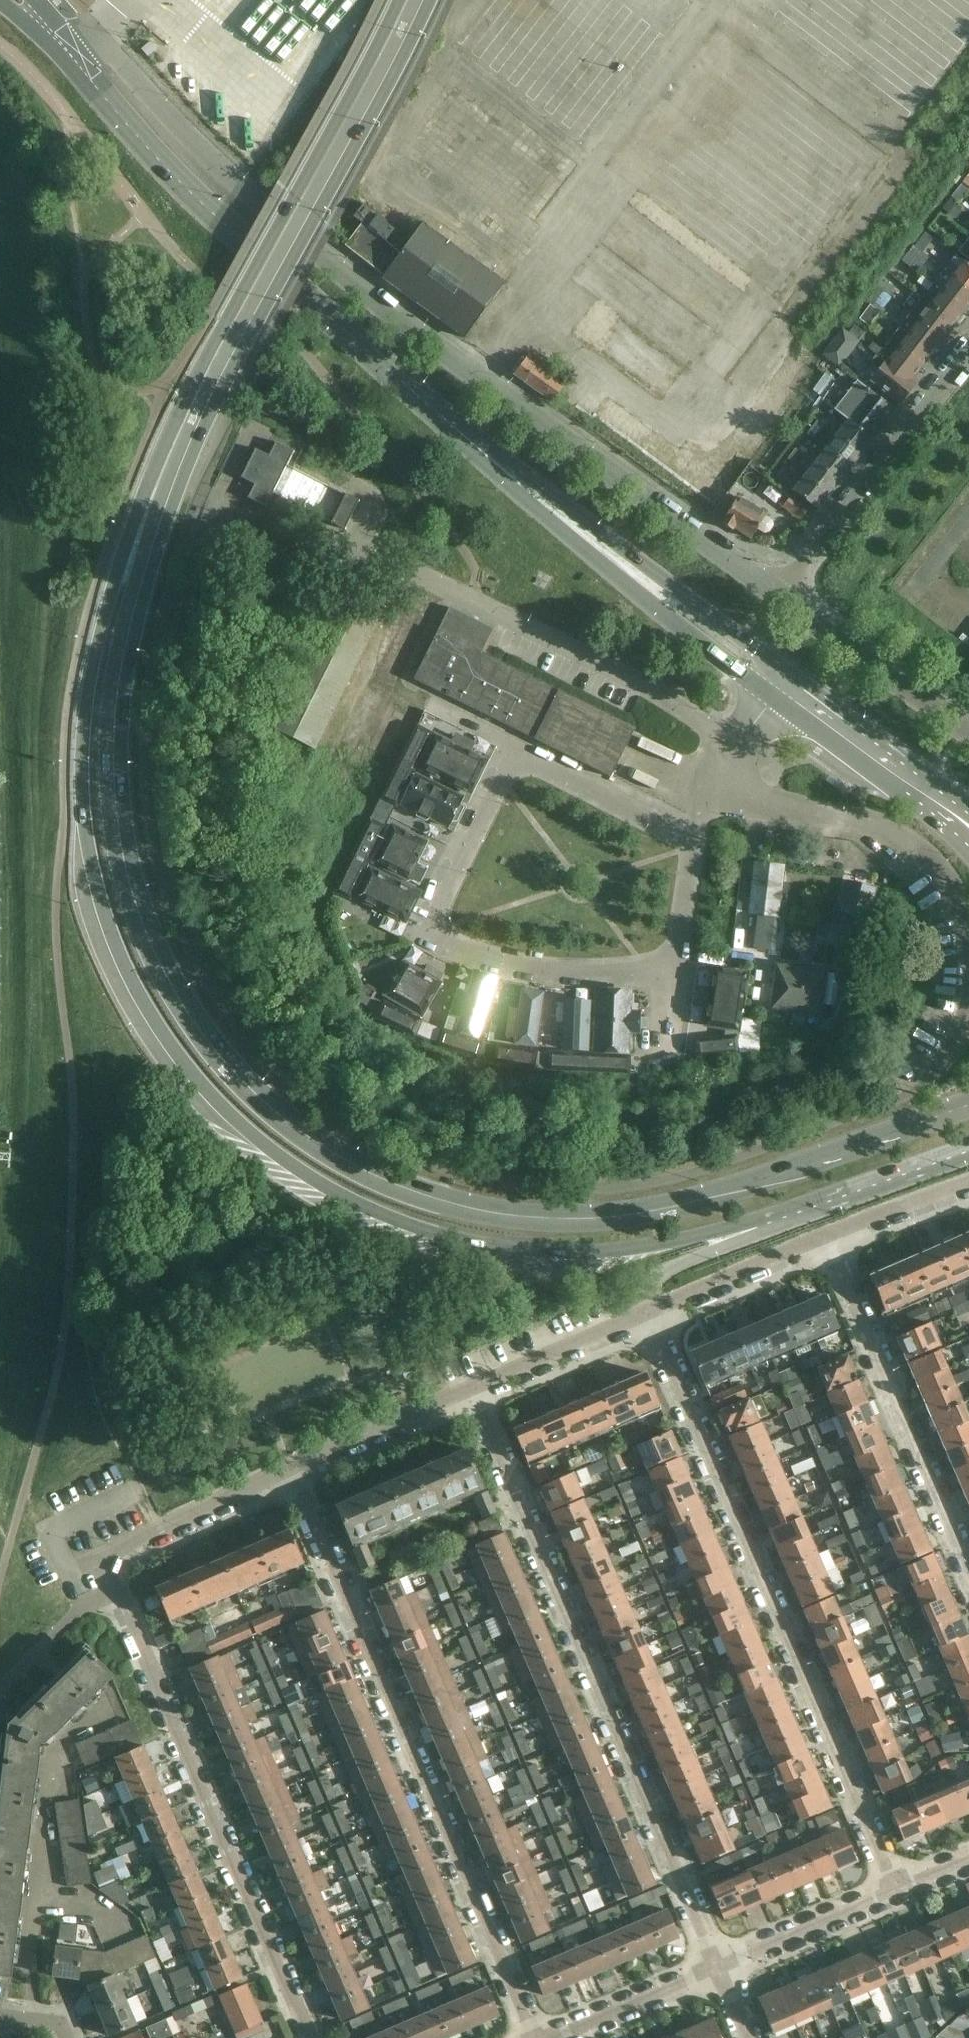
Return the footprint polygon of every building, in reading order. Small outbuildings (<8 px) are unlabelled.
[(961,185),(954,193),(961,199),(968,190),(961,185)] [(955,221),(963,210),(950,200),(941,210),(955,221)] [(344,246),(383,276),(382,279),(465,337),(503,284),(445,242),(451,233),(443,228),(437,236),(422,224),(400,254),(386,243),(394,231),(387,226),(393,217),(378,206),(373,214),(362,205),(353,218),(361,224),(344,246)] [(939,214),(929,227),(938,234),(949,221),(939,214)] [(925,248),(933,238),(925,232),(914,247),(925,256),(929,251),(925,248)] [(963,246),(958,242),(954,248),(968,260),(968,239),(963,246)] [(914,247),(903,261),(918,273),(929,259),(925,256),(914,247)] [(968,291),(968,268),(955,256),(950,262),(958,268),(951,277),(968,291)] [(892,276),(908,289),(913,283),(896,270),(892,276)] [(951,277),(945,285),(937,279),(933,285),(965,310),(968,304),(968,291),(951,277)] [(930,305),(955,326),(959,321),(958,318),(965,310),(933,285),(928,290),(936,297),(930,305)] [(892,299),(886,294),(878,288),(867,303),(871,306),(881,313),(892,299)] [(955,326),(930,305),(922,315),(915,309),(911,314),(942,338),(948,331),(951,332),(955,326)] [(860,320),(870,328),(881,313),(871,306),(860,320)] [(900,328),(933,354),(937,349),(936,346),(942,338),(911,314),(906,320),(900,328)] [(848,334),(857,341),(864,333),(854,325),(848,334)] [(933,354),(900,328),(888,342),(920,367),(926,360),(928,360),(933,354)] [(851,348),(857,341),(848,334),(842,341),(851,348)] [(920,367),(888,342),(882,351),(880,350),(873,344),(868,350),(876,356),(914,384),(910,381),(920,367)] [(900,403),(914,385),(914,384),(876,356),(871,363),(880,370),(871,381),(900,403)] [(515,374),(553,401),(564,386),(526,359),(515,374)] [(834,409),(848,421),(871,439),(893,411),(894,411),(895,410),(856,380),(855,381),(856,382),(835,409),(834,408),(834,409)] [(848,421),(836,435),(860,454),(872,439),(871,439),(848,421)] [(850,468),(860,454),(836,435),(826,449),(850,468)] [(273,494),(315,515),(345,530),(360,501),(287,465),(294,452),(275,442),(269,456),(255,449),(240,478),(254,484),(247,498),(266,507),(273,494)] [(850,468),(826,449),(815,462),(839,481),(850,468)] [(839,481),(815,462),(804,476),(828,495),(839,481)] [(817,510),(828,495),(804,476),(793,491),(817,510)] [(783,507),(800,520),(808,509),(791,496),(783,507)] [(733,529),(751,540),(757,530),(763,534),(769,533),(773,526),(771,521),(765,517),(765,516),(737,498),(721,524),(731,532),(733,529)] [(379,620),(336,599),(335,599),(270,728),(314,749),(379,620)] [(610,777),(611,776),(633,730),(634,729),(557,690),(481,653),(493,629),(449,608),(413,680),(610,777)] [(399,763),(413,770),(431,734),(416,727),(399,763)] [(434,736),(418,768),(470,794),(486,761),(434,736)] [(381,799),(395,806),(413,770),(399,763),(381,799)] [(401,804),(416,812),(416,817),(425,821),(429,818),(447,827),(450,822),(456,822),(462,808),(458,804),(461,798),(415,776),(401,804)] [(352,856),(366,863),(384,827),(370,820),(352,856)] [(391,826),(373,863),(412,883),(431,845),(391,826)] [(352,856),(334,892),(349,899),(366,863),(352,856)] [(754,864),(749,914),(751,914),(752,914),(777,917),(778,917),(783,867),(754,864)] [(369,868),(354,898),(404,923),(419,893),(369,868)] [(862,937),(874,890),(847,883),(834,930),(862,937)] [(752,914),(748,947),(773,950),(775,940),(776,929),(777,917),(752,914)] [(844,937),(838,960),(863,967),(869,944),(869,943),(868,943),(844,937)] [(440,983),(403,963),(384,996),(421,1016),(440,983)] [(440,1046),(459,1053),(477,1058),(498,980),(487,977),(478,975),(465,970),(454,966),(423,1040),(440,1046)] [(777,966),(770,1010),(818,1017),(825,973),(777,966)] [(844,966),(829,1027),(847,1031),(862,971),(844,966)] [(713,969),(704,1026),(738,1031),(746,974),(713,969)] [(510,1010),(506,1036),(515,1037),(514,1044),(535,1047),(543,993),(522,990),(519,1011),(510,1010)] [(629,992),(605,991),(597,991),(594,1051),(627,1052),(627,1031),(637,1032),(638,1014),(628,1013),(629,992)] [(564,1002),(562,1050),(586,1051),(589,1003),(564,1002)] [(412,1035),(419,1021),(383,1003),(376,1018),(412,1035)] [(735,1037),(695,1041),(697,1057),(737,1053),(735,1037)] [(536,1053),(496,1046),(494,1062),(533,1069),(536,1053)] [(588,1071),(589,1055),(549,1053),(548,1069),(588,1071)] [(589,1055),(588,1071),(628,1073),(629,1057),(589,1055)] [(957,1239),(968,1266),(968,1231),(967,1234),(957,1239)] [(968,1276),(968,1266),(957,1239),(956,1239),(953,1238),(947,1240),(945,1244),(934,1249),(931,1247),(925,1250),(924,1254),(913,1258),(929,1294),(968,1276)] [(885,1313),(929,1294),(913,1258),(905,1262),(901,1260),(895,1262),(893,1267),(883,1271),(880,1269),(874,1272),(872,1276),(870,1277),(885,1313)] [(810,1302),(801,1306),(815,1338),(837,1329),(823,1297),(821,1298),(818,1296),(811,1299),(810,1302)] [(934,1304),(935,1306),(934,1306),(938,1315),(951,1309),(952,1309),(947,1298),(934,1304)] [(961,1305),(968,1323),(968,1324),(968,1327),(968,1303),(968,1302),(961,1305)] [(952,1309),(951,1309),(959,1328),(968,1324),(968,1323),(961,1305),(952,1309)] [(781,1315),(780,1315),(793,1348),(815,1338),(801,1306),(792,1310),(789,1309),(781,1312),(781,1315)] [(924,1306),(905,1314),(911,1327),(938,1315),(934,1306),(925,1310),(924,1306)] [(766,1321),(758,1325),(772,1357),(793,1348),(780,1315),(777,1317),(774,1315),(767,1318),(766,1321)] [(906,1360),(940,1346),(930,1322),(896,1337),(906,1360)] [(737,1334),(736,1334),(750,1367),(772,1357),(758,1325),(748,1329),(745,1328),(738,1331),(737,1334)] [(722,1340),(713,1344),(728,1376),(750,1367),(736,1334),(734,1335),(731,1334),(724,1337),(722,1340)] [(959,1343),(967,1360),(968,1359),(968,1340),(968,1339),(959,1343)] [(728,1376),(713,1344),(704,1348),(701,1347),(694,1350),(692,1353),(691,1354),(706,1386),(715,1382),(728,1376)] [(915,1380),(916,1382),(921,1379),(948,1368),(940,1350),(909,1363),(912,1369),(911,1372),(914,1380),(915,1380)] [(818,1369),(827,1390),(856,1378),(852,1369),(854,1367),(851,1359),(848,1359),(847,1356),(818,1369)] [(787,1367),(776,1372),(781,1384),(792,1380),(787,1367)] [(923,1399),(955,1386),(960,1384),(968,1380),(968,1370),(952,1377),(948,1368),(921,1379),(916,1382),(917,1384),(916,1385),(919,1392),(920,1393),(923,1399)] [(768,1374),(767,1376),(773,1389),(782,1385),(781,1384),(776,1372),(776,1371),(768,1374)] [(600,1393),(614,1425),(660,1405),(646,1373),(643,1374),(641,1372),(634,1375),(634,1378),(621,1384),(619,1382),(611,1385),(611,1388),(600,1393)] [(798,1392),(802,1390),(797,1380),(793,1382),(792,1380),(781,1384),(782,1385),(792,1409),(793,1409),(803,1405),(798,1392)] [(960,1384),(963,1389),(968,1387),(968,1380),(960,1384)] [(857,1381),(819,1397),(823,1407),(831,1403),(836,1416),(867,1403),(866,1400),(868,1397),(865,1391),(861,1390),(857,1381)] [(733,1388),(738,1401),(745,1398),(740,1385),(733,1388)] [(963,1404),(955,1386),(923,1399),(926,1406),(926,1407),(929,1415),(930,1415),(931,1417),(963,1404)] [(738,1401),(733,1388),(709,1398),(715,1411),(738,1401)] [(571,1443),(614,1425),(600,1393),(599,1393),(597,1391),(590,1394),(590,1397),(578,1402),(575,1401),(568,1404),(568,1407),(557,1411),(571,1443)] [(758,1394),(739,1402),(718,1411),(719,1413),(717,1416),(721,1423),(723,1423),(727,1432),(767,1415),(758,1394)] [(836,1416),(845,1436),(875,1423),(872,1416),(874,1413),(871,1405),(868,1405),(867,1403),(836,1416)] [(963,1404),(931,1417),(932,1420),(932,1421),(934,1428),(936,1428),(939,1435),(968,1422),(968,1418),(963,1404)] [(793,1409),(801,1426),(810,1422),(803,1405),(793,1409)] [(782,1414),(790,1431),(801,1426),(793,1409),(792,1409),(792,1410),(782,1414)] [(571,1443),(557,1411),(556,1412),(553,1410),(546,1413),(546,1416),(534,1421),(531,1420),(525,1423),(524,1425),(513,1430),(527,1462),(571,1443)] [(939,1435),(942,1443),(941,1444),(944,1450),(945,1450),(946,1452),(968,1442),(968,1422),(939,1435)] [(768,1442),(760,1423),(729,1436),(730,1439),(728,1440),(731,1448),(734,1448),(737,1455),(768,1442)] [(845,1436),(854,1457),(885,1444),(884,1442),(885,1439),(883,1433),(879,1432),(875,1423),(845,1436)] [(805,1429),(812,1447),(821,1443),(814,1425),(805,1429)] [(620,1438),(623,1446),(640,1439),(636,1431),(620,1438)] [(636,1445),(646,1468),(678,1455),(673,1445),(675,1443),(671,1435),(669,1435),(668,1431),(636,1445)] [(790,1434),(796,1448),(803,1445),(798,1431),(790,1434)] [(776,1461),(768,1442),(737,1455),(738,1457),(736,1459),(740,1467),(742,1467),(745,1474),(776,1461)] [(946,1452),(949,1458),(948,1459),(949,1462),(951,1463),(954,1470),(968,1463),(968,1442),(946,1452)] [(854,1457),(863,1478),(894,1465),(890,1457),(892,1455),(889,1447),(886,1447),(885,1444),(854,1457)] [(493,1512),(490,1505),(485,1493),(482,1494),(480,1490),(481,1489),(464,1449),(462,1450),(463,1451),(336,1505),(335,1504),(334,1505),(351,1545),(352,1544),(354,1549),(351,1550),(359,1570),(371,1564),(361,1541),(470,1494),(480,1517),(493,1512)] [(585,1453),(589,1461),(597,1458),(593,1449),(585,1453)] [(824,1450),(816,1453),(823,1471),(831,1467),(824,1450)] [(617,1455),(607,1460),(613,1473),(623,1469),(617,1455)] [(679,1458),(648,1471),(655,1489),(687,1476),(686,1474),(688,1471),(685,1466),(682,1465),(679,1458)] [(607,1467),(604,1460),(585,1467),(588,1475),(607,1467)] [(784,1479),(776,1461),(745,1474),(746,1476),(744,1478),(747,1485),(750,1485),(753,1492),(784,1479)] [(803,1462),(791,1467),(794,1475),(806,1470),(803,1462)] [(954,1470),(957,1477),(956,1478),(959,1486),(961,1486),(962,1488),(968,1485),(968,1463),(954,1470)] [(529,1470),(535,1485),(549,1480),(542,1464),(529,1470)] [(863,1478),(873,1500),(903,1487),(902,1485),(904,1483),(901,1476),(898,1476),(894,1465),(863,1478)] [(539,1487),(540,1490),(539,1491),(542,1499),(544,1499),(549,1510),(581,1496),(571,1473),(539,1487)] [(655,1489),(664,1508),(695,1494),(694,1492),(695,1490),(693,1484),(690,1483),(687,1476),(655,1489)] [(792,1498),(784,1479),(753,1492),(754,1495),(752,1496),(756,1504),(758,1504),(761,1511),(792,1498)] [(841,1489),(845,1487),(842,1480),(830,1485),(833,1492),(841,1488),(841,1489)] [(626,1481),(616,1485),(624,1503),(634,1499),(626,1481)] [(613,1487),(598,1494),(602,1502),(617,1495),(613,1487)] [(873,1500),(881,1520),(912,1507),(908,1498),(909,1496),(907,1490),(904,1489),(903,1487),(873,1500)] [(847,1502),(841,1489),(841,1488),(833,1492),(838,1506),(847,1502)] [(826,1493),(816,1498),(821,1508),(831,1503),(826,1493)] [(664,1508),(671,1526),(703,1512),(702,1510),(703,1508),(701,1502),(698,1501),(695,1494),(664,1508)] [(800,1517),(792,1498),(761,1511),(763,1514),(760,1516),(764,1523),(766,1523),(769,1530),(800,1517)] [(589,1517),(581,1499),(550,1513),(553,1521),(552,1522),(555,1529),(557,1529),(558,1531),(589,1517)] [(634,1501),(626,1504),(632,1518),(640,1514),(634,1501)] [(621,1505),(607,1511),(607,1512),(610,1519),(624,1513),(621,1505)] [(881,1520),(891,1541),(921,1528),(920,1526),(921,1524),(919,1517),(916,1517),(912,1507),(881,1520)] [(842,1513),(849,1530),(860,1525),(853,1509),(842,1513)] [(671,1526),(679,1544),(711,1531),(710,1529),(711,1526),(708,1519),(705,1519),(703,1512),(671,1526)] [(483,1536),(500,1529),(494,1515),(477,1522),(483,1536)] [(836,1515),(816,1524),(819,1532),(839,1523),(836,1515)] [(566,1549),(597,1536),(589,1517),(558,1531),(561,1538),(560,1540),(563,1547),(565,1548),(566,1549)] [(808,1536),(800,1517),(769,1530),(770,1532),(768,1534),(772,1542),(775,1542),(778,1549),(808,1536)] [(642,1521),(634,1524),(640,1539),(649,1536),(642,1521)] [(619,1527),(608,1532),(612,1541),(623,1536),(619,1527)] [(921,1528),(891,1541),(900,1563),(930,1550),(926,1540),(927,1537),(924,1531),(922,1531),(921,1528)] [(302,1563),(288,1530),(221,1559),(235,1592),(302,1563)] [(660,1531),(650,1536),(654,1545),(665,1540),(660,1531)] [(679,1544),(687,1562),(718,1549),(718,1547),(719,1545),(716,1539),(714,1538),(711,1531),(679,1544)] [(850,1535),(855,1548),(864,1545),(859,1531),(850,1535)] [(510,1551),(502,1534),(475,1546),(476,1547),(465,1552),(471,1568),(510,1551)] [(842,1534),(824,1542),(827,1550),(845,1542),(842,1534)] [(605,1554),(597,1536),(566,1549),(569,1556),(568,1558),(571,1565),(573,1565),(574,1567),(605,1554)] [(817,1554),(808,1536),(778,1549),(779,1551),(777,1553),(779,1560),(782,1560),(786,1567),(817,1554)] [(636,1542),(618,1550),(621,1558),(639,1551),(636,1542)] [(687,1562),(695,1581),(726,1567),(725,1565),(727,1563),(724,1556),(721,1556),(718,1549),(687,1562)] [(517,1567),(510,1551),(471,1568),(479,1584),(517,1567)] [(652,1566),(667,1559),(663,1551),(648,1559),(652,1566)] [(613,1572),(605,1554),(574,1567),(577,1574),(575,1576),(579,1584),(581,1584),(582,1586),(613,1572)] [(825,1573),(817,1554),(786,1567),(787,1569),(784,1571),(788,1579),(791,1579),(794,1586),(825,1573)] [(912,1586),(940,1575),(938,1568),(939,1565),(936,1557),(933,1556),(932,1554),(903,1566),(912,1586)] [(456,1555),(439,1562),(441,1568),(440,1568),(445,1579),(453,1576),(449,1565),(459,1561),(456,1555)] [(842,1555),(832,1559),(835,1568),(846,1563),(842,1555)] [(235,1592),(221,1559),(153,1588),(168,1621),(235,1592)] [(644,1560),(629,1566),(632,1574),(647,1568),(644,1560)] [(885,1561),(867,1569),(870,1576),(888,1569),(885,1561)] [(435,1564),(426,1568),(433,1584),(442,1580),(435,1564)] [(390,1577),(389,1576),(385,1566),(363,1575),(367,1586),(390,1577)] [(524,1584),(517,1567),(479,1584),(486,1601),(524,1584)] [(695,1581),(703,1598),(734,1585),(733,1583),(735,1581),(732,1574),(729,1574),(726,1567),(695,1581)] [(672,1570),(657,1576),(660,1584),(675,1577),(672,1570)] [(621,1590),(613,1572),(582,1586),(584,1592),(583,1593),(586,1602),(589,1602),(589,1604),(621,1590)] [(860,1572),(849,1577),(852,1585),(863,1580),(860,1572)] [(825,1573),(794,1586),(795,1589),(793,1590),(796,1598),(799,1598),(802,1605),(833,1591),(825,1573)] [(912,1586),(921,1607),(949,1595),(948,1593),(950,1591),(947,1583),(944,1583),(940,1575),(912,1586)] [(450,1591),(458,1587),(453,1576),(445,1579),(450,1591)] [(640,1583),(646,1596),(659,1590),(653,1577),(640,1583)] [(369,1591),(376,1608),(404,1597),(397,1580),(369,1591)] [(439,1598),(447,1594),(442,1580),(433,1584),(439,1598)] [(292,1604),(315,1594),(310,1582),(287,1592),(292,1604)] [(531,1601),(524,1584),(486,1601),(493,1617),(531,1601)] [(703,1598),(710,1617),(742,1603),(741,1601),(743,1599),(740,1592),(737,1592),(734,1585),(703,1598)] [(886,1586),(874,1591),(878,1602),(897,1594),(886,1586)] [(629,1609),(621,1590),(589,1604),(592,1610),(591,1612),(594,1619),(596,1620),(597,1622),(629,1609)] [(256,1634),(297,1615),(292,1604),(287,1592),(276,1596),(281,1608),(251,1621),(256,1634)] [(414,1592),(404,1597),(376,1608),(384,1625),(421,1609),(414,1592)] [(882,1611),(904,1602),(901,1593),(897,1594),(878,1602),(882,1611)] [(315,1594),(292,1604),(297,1615),(320,1605),(315,1594)] [(812,1629),(840,1617),(859,1609),(873,1603),(870,1595),(837,1610),(831,1596),(803,1608),(804,1611),(803,1613),(806,1622),(809,1622),(812,1629)] [(921,1607),(930,1627),(958,1616),(955,1608),(956,1605),(953,1597),(950,1597),(949,1595),(921,1607)] [(660,1597),(645,1602),(648,1610),(663,1604),(660,1597)] [(675,1597),(668,1601),(673,1613),(681,1609),(675,1597)] [(462,1598),(454,1602),(459,1613),(467,1609),(462,1598)] [(539,1617),(531,1601),(493,1617),(501,1634),(511,1629),(539,1617)] [(451,1603),(443,1607),(448,1617),(455,1614),(451,1603)] [(710,1617),(718,1635),(750,1621),(749,1619),(750,1617),(747,1610),(745,1610),(742,1603),(710,1617)] [(874,1604),(861,1610),(869,1630),(882,1624),(874,1604)] [(384,1625),(391,1642),(429,1626),(421,1609),(384,1625)] [(465,1625),(473,1621),(467,1609),(459,1613),(465,1625)] [(637,1627),(629,1609),(597,1622),(600,1628),(599,1630),(603,1639),(605,1639),(605,1640),(637,1627)] [(673,1613),(672,1613),(677,1626),(688,1622),(682,1609),(681,1609),(673,1613)] [(293,1645),(330,1629),(323,1612),(294,1624),(295,1625),(286,1629),(293,1645)] [(453,1629),(460,1626),(455,1614),(448,1617),(453,1629)] [(662,1631),(673,1627),(668,1614),(659,1617),(660,1618),(657,1619),(662,1631)] [(930,1627),(938,1648),(967,1636),(966,1634),(968,1632),(964,1623),(961,1622),(958,1616),(930,1627)] [(511,1629),(518,1646),(546,1634),(539,1617),(511,1629)] [(849,1638),(840,1617),(812,1629),(815,1636),(814,1639),(817,1648),(820,1648),(821,1650),(849,1638)] [(750,1621),(718,1635),(726,1653),(758,1640),(757,1637),(758,1635),(755,1628),(753,1628),(750,1621)] [(696,1623),(685,1629),(689,1637),(701,1632),(696,1623)] [(204,1642),(204,1643),(209,1654),(251,1635),(246,1624),(204,1642)] [(478,1632),(481,1630),(479,1624),(467,1629),(474,1646),(482,1642),(478,1632)] [(391,1642),(398,1658),(436,1642),(429,1626),(391,1642)] [(645,1645),(637,1627),(605,1640),(608,1647),(607,1648),(610,1656),(612,1657),(613,1659),(645,1645)] [(897,1627),(889,1630),(895,1643),(903,1640),(897,1627)] [(337,1645),(330,1629),(293,1645),(300,1662),(337,1645)] [(204,1643),(204,1642),(199,1631),(176,1640),(181,1653),(204,1643)] [(675,1632),(665,1637),(671,1650),(681,1646),(675,1632)] [(546,1634),(518,1646),(508,1651),(515,1667),(553,1650),(546,1634)] [(887,1635),(873,1641),(877,1651),(892,1645),(887,1635)] [(465,1636),(457,1640),(462,1651),(470,1648),(465,1636)] [(947,1668),(968,1659),(968,1638),(968,1637),(967,1636),(938,1648),(947,1668)] [(858,1658),(849,1638),(821,1650),(822,1651),(820,1654),(824,1663),(827,1663),(830,1670),(858,1658)] [(900,1655),(908,1652),(903,1640),(895,1643),(900,1655)] [(268,1642),(260,1646),(265,1657),(273,1654),(268,1642)] [(398,1658),(405,1676),(443,1659),(436,1642),(398,1658)] [(479,1658),(487,1655),(482,1642),(474,1646),(479,1658)] [(209,1654),(204,1643),(181,1653),(186,1664),(209,1654)] [(736,1675),(767,1662),(764,1655),(766,1653),(763,1646),(760,1646),(759,1643),(728,1657),(736,1675)] [(345,1662),(337,1645),(300,1662),(307,1679),(345,1662)] [(645,1645),(613,1659),(616,1665),(614,1666),(618,1674),(620,1674),(621,1677),(652,1663),(645,1645)] [(881,1660),(895,1654),(892,1645),(877,1651),(881,1660)] [(257,1648),(248,1651),(253,1662),(261,1659),(257,1648)] [(459,1667),(475,1659),(470,1648),(462,1651),(462,1652),(454,1655),(459,1667)] [(84,1650),(35,1698),(62,1726),(112,1677),(84,1650)] [(560,1667),(553,1650),(515,1667),(522,1684),(533,1679),(560,1667)] [(196,1687),(234,1670),(227,1653),(217,1657),(188,1669),(196,1687)] [(699,1653),(691,1657),(695,1667),(704,1664),(699,1653)] [(270,1669),(278,1666),(273,1654),(265,1657),(270,1669)] [(499,1655),(481,1662),(489,1680),(496,1677),(507,1672),(499,1655)] [(686,1657),(678,1660),(685,1676),(693,1672),(686,1657)] [(867,1679),(858,1658),(830,1670),(833,1677),(832,1681),(835,1688),(838,1689),(839,1690),(867,1679)] [(260,1679),(269,1676),(261,1659),(253,1662),(260,1679)] [(405,1676),(413,1692),(451,1676),(443,1659),(405,1676)] [(956,1688),(968,1682),(968,1659),(947,1668),(956,1688)] [(345,1662),(307,1679),(314,1695),(352,1679),(345,1662)] [(736,1675),(743,1693),(775,1679),(772,1672),(773,1670),(771,1664),(768,1664),(767,1662),(736,1675)] [(921,1679),(914,1664),(907,1667),(913,1682),(921,1679)] [(533,1679),(540,1696),(567,1684),(560,1667),(533,1679)] [(630,1699),(662,1685),(654,1667),(622,1681),(624,1683),(622,1685),(625,1692),(627,1692),(630,1699)] [(196,1687),(203,1704),(232,1692),(242,1687),(234,1670),(196,1687)] [(480,1670),(471,1673),(476,1684),(485,1681),(480,1670)] [(905,1673),(891,1680),(895,1690),(910,1683),(905,1673)] [(267,1696),(276,1692),(269,1676),(260,1679),(267,1696)] [(283,1676),(275,1679),(280,1691),(288,1687),(283,1676)] [(413,1692),(420,1709),(458,1692),(451,1676),(413,1692)] [(920,1698),(935,1692),(928,1676),(921,1679),(913,1682),(920,1698)] [(496,1677),(489,1680),(493,1690),(500,1687),(496,1677)] [(359,1696),(352,1679),(314,1695),(321,1712),(359,1696)] [(751,1711),(783,1697),(780,1691),(781,1689),(778,1682),(776,1681),(775,1679),(743,1693),(751,1711)] [(876,1699),(867,1679),(839,1690),(839,1692),(838,1695),(841,1703),(845,1704),(848,1711),(876,1699)] [(481,1696),(490,1693),(485,1681),(476,1684),(481,1696)] [(965,1708),(968,1706),(968,1682),(956,1688),(965,1708)] [(697,1683),(685,1688),(688,1696),(700,1691),(697,1683)] [(567,1684),(540,1696),(530,1700),(537,1717),(574,1700),(567,1684)] [(670,1704),(662,1685),(630,1699),(631,1701),(630,1702),(633,1710),(635,1710),(638,1718),(670,1704)] [(910,1685),(897,1691),(902,1702),(915,1696),(910,1685)] [(232,1692),(203,1704),(211,1721),(249,1704),(242,1687),(232,1692)] [(284,1702),(292,1698),(288,1687),(280,1691),(284,1702)] [(706,1693),(712,1707),(719,1704),(713,1689),(706,1693)] [(272,1707),(280,1704),(276,1692),(267,1696),(272,1707)] [(420,1709),(427,1725),(465,1709),(458,1692),(420,1709)] [(700,1712),(708,1708),(702,1695),(694,1699),(700,1712)] [(366,1713),(359,1696),(321,1712),(328,1729),(366,1713)] [(505,1697),(497,1701),(502,1712),(510,1708),(505,1697)] [(751,1711),(759,1729),(791,1716),(788,1709),(789,1707),(786,1700),(784,1700),(783,1697),(751,1711)] [(14,1719),(7,1725),(6,1735),(1,1735),(0,1740),(0,1763),(35,1767),(37,1744),(42,1744),(62,1726),(35,1698),(14,1719)] [(884,1719),(876,1699),(848,1711),(850,1718),(849,1721),(852,1729),(856,1730),(884,1719)] [(582,1717),(574,1700),(537,1717),(544,1734),(582,1717)] [(938,1700),(924,1706),(931,1723),(945,1716),(938,1700)] [(494,1703),(486,1706),(490,1717),(498,1714),(494,1703)] [(211,1721),(218,1737),(246,1725),(256,1720),(249,1704),(211,1721)] [(639,1720),(638,1721),(641,1728),(643,1728),(646,1736),(678,1722),(670,1704),(638,1718),(639,1720)] [(918,1705),(906,1710),(912,1725),(924,1719),(918,1705)] [(722,1707),(714,1710),(720,1725),(728,1721),(722,1707)] [(507,1724),(515,1721),(510,1708),(502,1712),(507,1724)] [(298,1709),(289,1713),(294,1724),(302,1720),(298,1709)] [(427,1725),(434,1741),(472,1725),(465,1709),(427,1725)] [(366,1713),(328,1729),(335,1745),(373,1729),(366,1713)] [(285,1714),(277,1717),(282,1729),(290,1725),(285,1714)] [(495,1729),(503,1726),(498,1714),(490,1717),(495,1729)] [(953,1714),(944,1717),(948,1726),(957,1722),(953,1714)] [(759,1729),(767,1747),(798,1734),(796,1727),(797,1726),(794,1718),(792,1718),(791,1716),(759,1729)] [(582,1717),(544,1734),(551,1750),(561,1745),(589,1733),(582,1717)] [(712,1717),(697,1724),(701,1733),(716,1726),(712,1717)] [(893,1739),(884,1719),(856,1730),(857,1732),(855,1735),(858,1743),(862,1744),(865,1751),(893,1739)] [(131,1720),(129,1720),(121,1724),(131,1745),(140,1741),(131,1720)] [(301,1741),(310,1737),(302,1720),(294,1724),(301,1741)] [(728,1743),(736,1740),(728,1721),(720,1725),(728,1743)] [(647,1737),(646,1739),(649,1745),(651,1746),(654,1753),(685,1739),(678,1722),(646,1736),(647,1737)] [(121,1724),(112,1728),(122,1749),(131,1745),(121,1724)] [(253,1742),(246,1725),(218,1737),(225,1754),(253,1742)] [(287,1740),(295,1737),(290,1725),(282,1729),(287,1740)] [(434,1741),(441,1759),(479,1742),(472,1725),(434,1741)] [(926,1725),(914,1730),(920,1743),(932,1737),(926,1725)] [(103,1732),(108,1743),(113,1753),(122,1749),(112,1728),(103,1732)] [(380,1746),(373,1729),(335,1745),(343,1762),(380,1746)] [(520,1731),(512,1735),(517,1746),(525,1742),(520,1731)] [(74,1745),(79,1756),(108,1743),(103,1732),(74,1745)] [(958,1732),(939,1737),(943,1752),(962,1747),(958,1732)] [(596,1750),(589,1733),(561,1745),(568,1762),(596,1750)] [(775,1765),(806,1752),(803,1745),(805,1743),(802,1736),(799,1736),(798,1734),(767,1747),(775,1765)] [(508,1736),(500,1739),(505,1751),(513,1748),(508,1736)] [(225,1754),(232,1771),(270,1754),(263,1737),(253,1742),(225,1754)] [(308,1757),(317,1753),(310,1737),(301,1741),(308,1757)] [(694,1758),(685,1739),(654,1753),(655,1755),(653,1756),(657,1765),(659,1765),(662,1772),(694,1758)] [(713,1751),(717,1749),(717,1748),(725,1745),(722,1739),(710,1744),(713,1751)] [(902,1759),(893,1739),(865,1751),(868,1759),(866,1761),(870,1770),(873,1770),(874,1771),(902,1759)] [(934,1741),(924,1746),(930,1760),(940,1755),(934,1741)] [(441,1759),(448,1775),(476,1764),(487,1759),(479,1742),(441,1759)] [(522,1758),(530,1754),(525,1742),(517,1746),(522,1758)] [(737,1742),(729,1746),(735,1761),(744,1757),(737,1742)] [(79,1756),(83,1766),(113,1753),(108,1743),(79,1756)] [(123,1779),(151,1767),(142,1745),(114,1758),(123,1779)] [(717,1748),(717,1749),(724,1766),(732,1763),(725,1745),(717,1748)] [(380,1746),(343,1762),(350,1779),(388,1762),(380,1746)] [(300,1747),(291,1751),(296,1762),(305,1759),(300,1747)] [(509,1762),(518,1759),(513,1748),(505,1751),(509,1762)] [(603,1767),(596,1750),(568,1762),(576,1779),(603,1767)] [(775,1765),(783,1784),(814,1770),(812,1764),(813,1763),(809,1754),(807,1754),(806,1752),(775,1765)] [(314,1772),(323,1769),(317,1753),(308,1757),(314,1772)] [(232,1771),(239,1787),(278,1771),(270,1754),(232,1771)] [(952,1757),(944,1760),(948,1771),(956,1768),(952,1757)] [(702,1776),(694,1758),(662,1772),(662,1773),(661,1775),(665,1783),(667,1783),(670,1790),(702,1776)] [(301,1774),(310,1770),(305,1759),(296,1762),(301,1774)] [(902,1759),(874,1771),(874,1773),(872,1775),(875,1782),(879,1783),(883,1792),(911,1780),(902,1759)] [(746,1760),(737,1764),(744,1779),(752,1776),(746,1760)] [(948,1771),(944,1760),(937,1763),(941,1773),(948,1771)] [(395,1779),(388,1762),(350,1779),(357,1795),(395,1779)] [(26,1838),(35,1767),(0,1763),(0,1835),(26,1838)] [(732,1788),(741,1784),(732,1763),(724,1766),(729,1778),(728,1779),(732,1788)] [(448,1775),(455,1791),(483,1779),(476,1764),(448,1775)] [(534,1764),(526,1768),(531,1779),(539,1775),(534,1764)] [(160,1788),(151,1767),(123,1779),(132,1800),(160,1788)] [(610,1784),(603,1767),(576,1779),(583,1796),(610,1784)] [(522,1769),(514,1773),(519,1784),(527,1780),(522,1769)] [(783,1784),(791,1802),(822,1789),(819,1782),(820,1780),(817,1773),(815,1772),(814,1770),(783,1784)] [(239,1787),(247,1804),(285,1787),(278,1771),(239,1787)] [(326,1775),(317,1779),(323,1791),(331,1787),(326,1775)] [(536,1791),(544,1787),(539,1775),(531,1779),(536,1791)] [(556,1780),(559,1786),(570,1781),(568,1775),(556,1780)] [(709,1794),(702,1776),(670,1790),(670,1791),(669,1793),(673,1801),(674,1801),(677,1808),(709,1794)] [(96,1777),(81,1783),(86,1795),(101,1789),(96,1777)] [(954,1785),(967,1813),(968,1813),(968,1778),(954,1785)] [(402,1795),(395,1779),(357,1795),(364,1812),(402,1795)] [(455,1791),(462,1808),(490,1796),(483,1779),(455,1791)] [(745,1783),(751,1798),(760,1794),(754,1779),(745,1783)] [(509,1798),(512,1806),(512,1807),(534,1797),(527,1780),(519,1784),(523,1791),(512,1796),(513,1797),(509,1798)] [(314,1781),(306,1784),(311,1796),(319,1792),(314,1781)] [(905,1787),(912,1803),(924,1831),(934,1828),(935,1829),(944,1825),(944,1823),(946,1822),(934,1794),(921,1799),(914,1783),(905,1787)] [(618,1800),(610,1784),(583,1796),(572,1800),(579,1817),(618,1800)] [(954,1785),(934,1794),(946,1822),(948,1822),(949,1823),(957,1820),(957,1818),(967,1813),(954,1785)] [(742,1786),(735,1789),(740,1803),(748,1800),(742,1786)] [(247,1804),(254,1821),(292,1804),(285,1787),(247,1804)] [(327,1802),(336,1798),(331,1787),(323,1791),(327,1802)] [(169,1809),(160,1788),(132,1800),(141,1821),(169,1809)] [(791,1802),(799,1821),(830,1807),(827,1799),(828,1797),(825,1791),(823,1791),(822,1789),(791,1802)] [(898,1789),(884,1795),(887,1803),(902,1797),(898,1789)] [(316,1807),(324,1803),(319,1792),(311,1796),(316,1807)] [(678,1810),(677,1811),(681,1820),(683,1820),(686,1827),(718,1813),(709,1794),(677,1808),(678,1810)] [(409,1812),(402,1795),(364,1812),(371,1828),(409,1812)] [(462,1808),(470,1825),(497,1813),(490,1796),(462,1808)] [(512,1806),(499,1812),(503,1820),(528,1810),(527,1808),(529,1807),(533,1818),(541,1814),(534,1797),(512,1807),(512,1806)] [(549,1797),(540,1801),(545,1812),(553,1809),(549,1797)] [(768,1811),(762,1797),(753,1801),(759,1815),(768,1811)] [(65,1802),(71,1836),(82,1834),(77,1800),(65,1802)] [(94,1800),(82,1806),(85,1821),(100,1814),(94,1800)] [(625,1816),(618,1800),(579,1817),(586,1833),(625,1816)] [(746,1818),(754,1815),(748,1800),(740,1803),(746,1818)] [(54,1804),(58,1838),(71,1836),(65,1802),(54,1804)] [(924,1831),(912,1803),(891,1812),(893,1816),(891,1818),(894,1825),(897,1826),(903,1841),(906,1839),(908,1841),(914,1838),(914,1836),(924,1831)] [(261,1837),(289,1825),(299,1820),(292,1804),(254,1821),(261,1837)] [(178,1829),(169,1809),(141,1821),(150,1841),(178,1829)] [(340,1809),(332,1812),(337,1824),(345,1820),(340,1809)] [(550,1824),(559,1820),(553,1809),(545,1812),(550,1824)] [(838,1821),(834,1810),(814,1819),(818,1830),(838,1821)] [(416,1828),(409,1812),(371,1828),(378,1845),(416,1828)] [(780,1828),(774,1812),(759,1818),(766,1834),(780,1828)] [(470,1825),(477,1842),(505,1830),(497,1813),(470,1825)] [(686,1829),(685,1830),(688,1837),(690,1837),(693,1845),(725,1831),(718,1813),(686,1827),(686,1829)] [(87,1837),(106,1829),(100,1814),(85,1821),(87,1837)] [(328,1814),(320,1817),(325,1829),(333,1825),(328,1814)] [(538,1830),(547,1826),(541,1814),(533,1818),(538,1830)] [(632,1833),(625,1816),(586,1833),(593,1850),(604,1845),(632,1833)] [(766,1835),(766,1834),(759,1818),(751,1822),(758,1839),(766,1835)] [(806,1823),(810,1833),(818,1830),(814,1819),(806,1823)] [(341,1835),(349,1832),(345,1820),(337,1824),(341,1835)] [(296,1842),(289,1825),(261,1837),(268,1854),(296,1842)] [(330,1840),(338,1837),(333,1825),(325,1829),(330,1840)] [(477,1842),(484,1858),(522,1842),(515,1825),(505,1830),(477,1842)] [(791,1842),(800,1838),(796,1827),(787,1831),(791,1842)] [(423,1845),(416,1828),(378,1845),(385,1862),(395,1858),(423,1845)] [(187,1850),(178,1829),(150,1841),(159,1862),(187,1850)] [(822,1839),(835,1869),(837,1868),(839,1870),(847,1866),(848,1864),(855,1861),(842,1830),(822,1839)] [(562,1831),(555,1834),(559,1845),(567,1842),(562,1831)] [(701,1863),(718,1856),(733,1849),(725,1831),(693,1845),(694,1846),(693,1847),(696,1855),(698,1856),(701,1863)] [(639,1850),(632,1833),(604,1845),(611,1862),(639,1850)] [(82,1834),(71,1836),(58,1838),(60,1848),(84,1844),(82,1834)] [(26,1838),(0,1835),(0,1905),(18,1907),(26,1838)] [(551,1835),(543,1839),(548,1850),(556,1846),(551,1835)] [(769,1839),(774,1850),(782,1847),(777,1835),(769,1839)] [(352,1837),(344,1840),(347,1845),(346,1846),(351,1856),(359,1853),(352,1837)] [(136,1838),(113,1848),(116,1856),(139,1847),(136,1838)] [(822,1839),(804,1847),(817,1877),(819,1876),(821,1877),(828,1874),(829,1872),(835,1869),(822,1839)] [(268,1854),(275,1870),(303,1857),(296,1842),(268,1854)] [(484,1858),(491,1874),(529,1858),(522,1842),(484,1858)] [(565,1857),(573,1853),(567,1842),(559,1845),(565,1857)] [(761,1850),(758,1843),(740,1851),(743,1859),(761,1850)] [(85,1854),(84,1844),(60,1848),(61,1857),(85,1854)] [(431,1862),(423,1845),(395,1858),(402,1874),(431,1862)] [(553,1862),(561,1859),(556,1846),(548,1850),(553,1862)] [(343,1847),(334,1851),(339,1862),(348,1858),(343,1847)] [(804,1847),(785,1855),(798,1885),(800,1884),(802,1886),(809,1882),(810,1880),(817,1877),(804,1847)] [(196,1872),(187,1850),(159,1862),(168,1884),(196,1872)] [(646,1866),(639,1850),(611,1862),(600,1866),(607,1883),(646,1866)] [(740,1851),(721,1859),(724,1867),(743,1859),(740,1851)] [(356,1869),(364,1865),(359,1853),(351,1856),(356,1869)] [(61,1857),(63,1867),(87,1864),(85,1854),(61,1857)] [(785,1855),(766,1863),(780,1893),(782,1892),(784,1893),(791,1891),(791,1888),(798,1885),(785,1855)] [(275,1870),(282,1887),(310,1874),(303,1857),(275,1870)] [(344,1873),(353,1869),(348,1858),(339,1862),(344,1873)] [(491,1874),(498,1891),(536,1875),(529,1858),(491,1874)] [(701,1868),(704,1876),(724,1867),(721,1859),(701,1868)] [(438,1878),(431,1862),(402,1874),(392,1878),(399,1895),(438,1878)] [(766,1863),(748,1871),(761,1901),(763,1900),(765,1902),(772,1899),(772,1896),(780,1893),(766,1863)] [(88,1874),(87,1864),(63,1867),(64,1877),(88,1874)] [(577,1864),(569,1868),(574,1878),(582,1875),(577,1864)] [(114,1865),(92,1874),(98,1886),(119,1877),(114,1865)] [(646,1866),(607,1883),(615,1900),(654,1883),(646,1866)] [(566,1869),(558,1872),(562,1883),(570,1879),(566,1869)] [(282,1887),(290,1904),(318,1891),(328,1887),(321,1870),(310,1874),(282,1887)] [(748,1871),(728,1879),(742,1909),(745,1908),(746,1909),(754,1906),(754,1904),(761,1901),(748,1871)] [(205,1892),(196,1872),(168,1884),(177,1904),(205,1892)] [(89,1884),(89,1883),(88,1874),(64,1877),(66,1887),(89,1884)] [(498,1891),(505,1908),(543,1891),(536,1875),(498,1891)] [(581,1895),(589,1891),(582,1875),(574,1878),(581,1895)] [(368,1876),(361,1879),(365,1890),(373,1887),(368,1876)] [(445,1895),(438,1878),(399,1895),(407,1911),(445,1895)] [(567,1896),(575,1892),(570,1879),(562,1883),(567,1896)] [(742,1909),(728,1879),(710,1887),(723,1917),(726,1916),(728,1917),(735,1914),(735,1912),(742,1909)] [(120,1880),(98,1890),(120,1905),(130,1901),(120,1880)] [(357,1880),(349,1884),(354,1895),(362,1891),(357,1880)] [(371,1902),(378,1898),(373,1887),(365,1890),(371,1902)] [(157,1890),(143,1896),(147,1904),(161,1898),(157,1890)] [(325,1908),(318,1891),(290,1904),(297,1920),(325,1908)] [(359,1907),(367,1904),(362,1891),(354,1895),(359,1907)] [(512,1924),(540,1912),(550,1908),(543,1891),(505,1908),(512,1924)] [(589,1913),(597,1910),(589,1891),(581,1895),(589,1913)] [(650,1891),(638,1896),(642,1904),(653,1900),(650,1891)] [(214,1914),(205,1892),(177,1904),(186,1926),(214,1914)] [(445,1895),(407,1911),(414,1928),(452,1912),(445,1895)] [(627,1901),(631,1909),(642,1904),(638,1896),(627,1901)] [(585,1916),(580,1903),(572,1906),(577,1919),(585,1916)] [(18,1907),(0,1905),(0,1920),(16,1922),(18,1907)] [(617,1906),(606,1910),(605,1911),(609,1919),(620,1914),(617,1906)] [(963,1908),(963,1911),(960,1912),(967,1929),(968,1929),(968,1906),(963,1908)] [(332,1924),(325,1908),(297,1920),(304,1937),(332,1924)] [(383,1909),(375,1912),(379,1923),(388,1919),(383,1909)] [(648,1917),(660,1945),(677,1938),(665,1910),(648,1917)] [(594,1915),(597,1924),(609,1919),(605,1911),(594,1915)] [(459,1928),(452,1912),(414,1928),(421,1945),(459,1928)] [(540,1912),(512,1924),(520,1941),(548,1929),(540,1912)] [(968,1947),(968,1929),(967,1929),(960,1912),(954,1915),(951,1913),(944,1916),(944,1919),(941,1920),(948,1937),(952,1938),(958,1952),(968,1947)] [(223,1934),(214,1914),(186,1926),(195,1947),(223,1934)] [(371,1914),(363,1917),(368,1928),(376,1925),(371,1914)] [(648,1917),(631,1924),(643,1952),(660,1945),(648,1917)] [(384,1935),(393,1932),(388,1919),(379,1923),(384,1935)] [(14,1935),(16,1922),(0,1920),(0,1934),(14,1935)] [(587,1928),(584,1920),(573,1925),(576,1933),(587,1928)] [(926,1927),(924,1928),(931,1945),(934,1945),(940,1960),(950,1956),(952,1960),(960,1957),(958,1952),(952,1938),(948,1937),(941,1920),(936,1922),(933,1921),(927,1924),(926,1927)] [(58,1923),(57,1931),(82,1934),(83,1926),(58,1923)] [(339,1941),(332,1924),(304,1937),(311,1953),(339,1941)] [(631,1924),(615,1932),(627,1959),(643,1952),(631,1924)] [(169,1925),(148,1934),(152,1943),(162,1938),(161,1937),(175,1931),(174,1929),(171,1930),(169,1925)] [(373,1940),(381,1937),(376,1925),(368,1928),(373,1940)] [(573,1925),(561,1930),(564,1936),(564,1938),(576,1933),(573,1925)] [(92,1935),(93,1927),(83,1926),(82,1934),(92,1935)] [(466,1945),(459,1928),(421,1945),(428,1961),(466,1945)] [(908,1934),(905,1936),(912,1953),(916,1954),(922,1967),(940,1960),(934,1945),(931,1945),(924,1928),(918,1930),(915,1929),(908,1932),(908,1934)] [(165,1946),(179,1940),(175,1931),(161,1937),(162,1938),(165,1946)] [(615,1932),(598,1939),(610,1967),(627,1959),(615,1932)] [(13,1949),(14,1935),(0,1934),(0,1948),(13,1949)] [(232,1955),(223,1934),(195,1947),(204,1968),(232,1955)] [(400,1934),(387,1940),(394,1956),(407,1951),(400,1934)] [(550,1934),(539,1939),(542,1947),(554,1942),(550,1934)] [(154,1958),(145,1936),(135,1939),(144,1962),(154,1958)] [(311,1953),(318,1970),(346,1958),(356,1953),(349,1936),(339,1941),(311,1953)] [(904,1975),(922,1967),(916,1954),(912,1953),(905,1936),(899,1938),(897,1937),(889,1940),(889,1943),(887,1944),(894,1961),(898,1962),(904,1975)] [(125,1944),(134,1967),(144,1962),(135,1939),(125,1944)] [(527,1944),(531,1952),(542,1947),(539,1939),(527,1944)] [(598,1939),(582,1946),(594,1974),(610,1967),(598,1939)] [(383,1942),(375,1945),(381,1959),(390,1956),(386,1947),(385,1947),(383,1942)] [(125,1944),(118,1946),(114,1948),(123,1971),(134,1967),(125,1944)] [(885,1983),(904,1975),(898,1962),(894,1961),(887,1944),(880,1946),(878,1945),(872,1947),(871,1950),(869,1951),(876,1969),(879,1970),(885,1983)] [(466,1945),(428,1961),(435,1978),(445,1974),(473,1961),(466,1945)] [(80,1949),(55,1946),(52,1976),(77,1979),(80,1949)] [(582,1946),(565,1953),(577,1981),(594,1974),(582,1946)] [(11,1963),(13,1949),(0,1948),(0,1961),(11,1963)] [(105,1952),(114,1975),(123,1971),(114,1948),(105,1952)] [(77,1979),(86,1987),(114,1975),(105,1952),(80,1949),(77,1979)] [(401,1973),(414,1967),(407,1951),(394,1956),(401,1973)] [(852,1958),(850,1959),(858,1977),(861,1977),(867,1991),(885,1983),(879,1970),(876,1969),(869,1951),(863,1954),(860,1952),(853,1955),(852,1958)] [(560,1988),(577,1981),(565,1953),(548,1960),(560,1988)] [(204,1968),(213,1989),(241,1977),(232,1955),(204,1968)] [(387,1973),(395,1970),(390,1956),(381,1959),(387,1973)] [(353,1974),(346,1958),(318,1970),(325,1986),(353,1974)] [(848,1999),(867,1991),(861,1977),(858,1977),(850,1959),(844,1962),(842,1960),(835,1963),(834,1966),(832,1967),(839,1985),(842,1985),(848,1999)] [(560,1988),(548,1960),(531,1968),(543,1995),(560,1988)] [(9,1977),(11,1963),(0,1961),(0,1976),(9,1977)] [(190,1965),(168,1975),(171,1983),(193,1973),(190,1965)] [(414,1967),(401,1973),(409,1991),(421,1985),(414,1967)] [(830,2007),(848,1999),(842,1985),(839,1985),(832,1967),(826,1970),(823,1968),(816,1971),(815,1974),(813,1975),(821,1993),(824,1993),(830,2007)] [(470,1969),(459,1974),(462,1982),(473,1977),(470,1969)] [(153,1987),(161,1983),(156,1970),(147,1974),(153,1987)] [(174,1991),(197,1982),(193,1973),(171,1983),(174,1991)] [(360,1990),(353,1974),(325,1986),(332,2003),(360,1990)] [(459,1974),(447,1979),(450,1987),(462,1982),(459,1974)] [(124,1999),(114,1975),(86,1987),(97,2011),(124,1999)] [(812,2015),(830,2007),(824,1993),(821,1993),(813,1975),(807,1978),(805,1976),(798,1979),(797,1982),(795,1983),(802,2000),(806,2001),(812,2015)] [(392,1983),(397,1995),(405,1992),(400,1980),(392,1983)] [(161,1983),(153,1987),(164,2011),(172,2007),(161,1983)] [(793,2023),(812,2015),(806,2001),(802,2000),(795,1983),(789,1985),(787,1984),(780,1987),(779,1990),(777,1991),(784,2008),(787,2009),(793,2023)] [(261,2022),(245,1984),(218,1996),(234,2033),(252,2025),(256,2034),(262,2032),(265,2037),(268,2037),(261,2022)] [(437,1984),(425,1989),(429,1997),(440,1992),(437,1984)] [(468,1995),(479,2023),(497,2015),(485,1988),(468,1995)] [(425,1989),(414,1994),(418,2002),(429,1997),(425,1989)] [(360,1990),(332,2003),(340,2019),(368,2007),(360,1990)] [(968,2000),(968,1990),(956,1995),(962,2007),(968,2000)] [(772,2032),(793,2023),(787,2009),(784,2008),(777,1991),(771,1993),(768,1992),(762,1995),(761,1998),(758,1999),(772,2032)] [(468,1995),(451,2002),(462,2030),(479,2023),(468,1995)] [(921,2000),(931,2025),(944,2020),(939,2008),(934,1995),(921,2000)] [(407,2005),(403,1997),(392,2002),(395,2010),(407,2005)] [(135,2024),(124,1999),(97,2011),(108,2035),(135,2024)] [(194,2003),(199,2014),(207,2011),(202,2000),(194,2003)] [(939,2008),(944,2020),(945,2023),(961,2008),(958,2001),(939,2008)] [(380,2007),(384,2015),(395,2010),(392,2002),(380,2007)] [(451,2002),(434,2009),(446,2037),(462,2030),(451,2002)] [(879,2020),(874,2007),(865,2011),(870,2024),(879,2020)] [(418,2017),(427,2037),(444,2037),(446,2037),(434,2009),(418,2017)] [(373,2020),(370,2012),(359,2017),(362,2025),(373,2020)] [(173,2016),(165,2019),(164,2020),(170,2034),(179,2030),(173,2016)] [(347,2021),(351,2030),(362,2025),(359,2017),(347,2021)] [(401,2024),(407,2037),(427,2037),(418,2017),(401,2024)] [(921,2018),(903,2026),(909,2037),(929,2037),(930,2037),(921,2018)] [(697,2037),(720,2037),(712,2019),(707,2022),(704,2020),(695,2024),(695,2026),(692,2028),(697,2037)] [(956,2019),(947,2027),(968,2033),(968,2023),(956,2019)] [(145,2028),(150,2037),(161,2037),(170,2034),(164,2020),(145,2028)] [(384,2031),(387,2037),(407,2037),(401,2024),(384,2031)] [(903,2026),(885,2033),(887,2037),(909,2037),(903,2026)] [(673,2036),(673,2037),(697,2037),(692,2028),(691,2028),(688,2027),(679,2031),(678,2034),(673,2036)] [(943,2037),(968,2037),(968,2033),(947,2027),(937,2036),(943,2037)]
